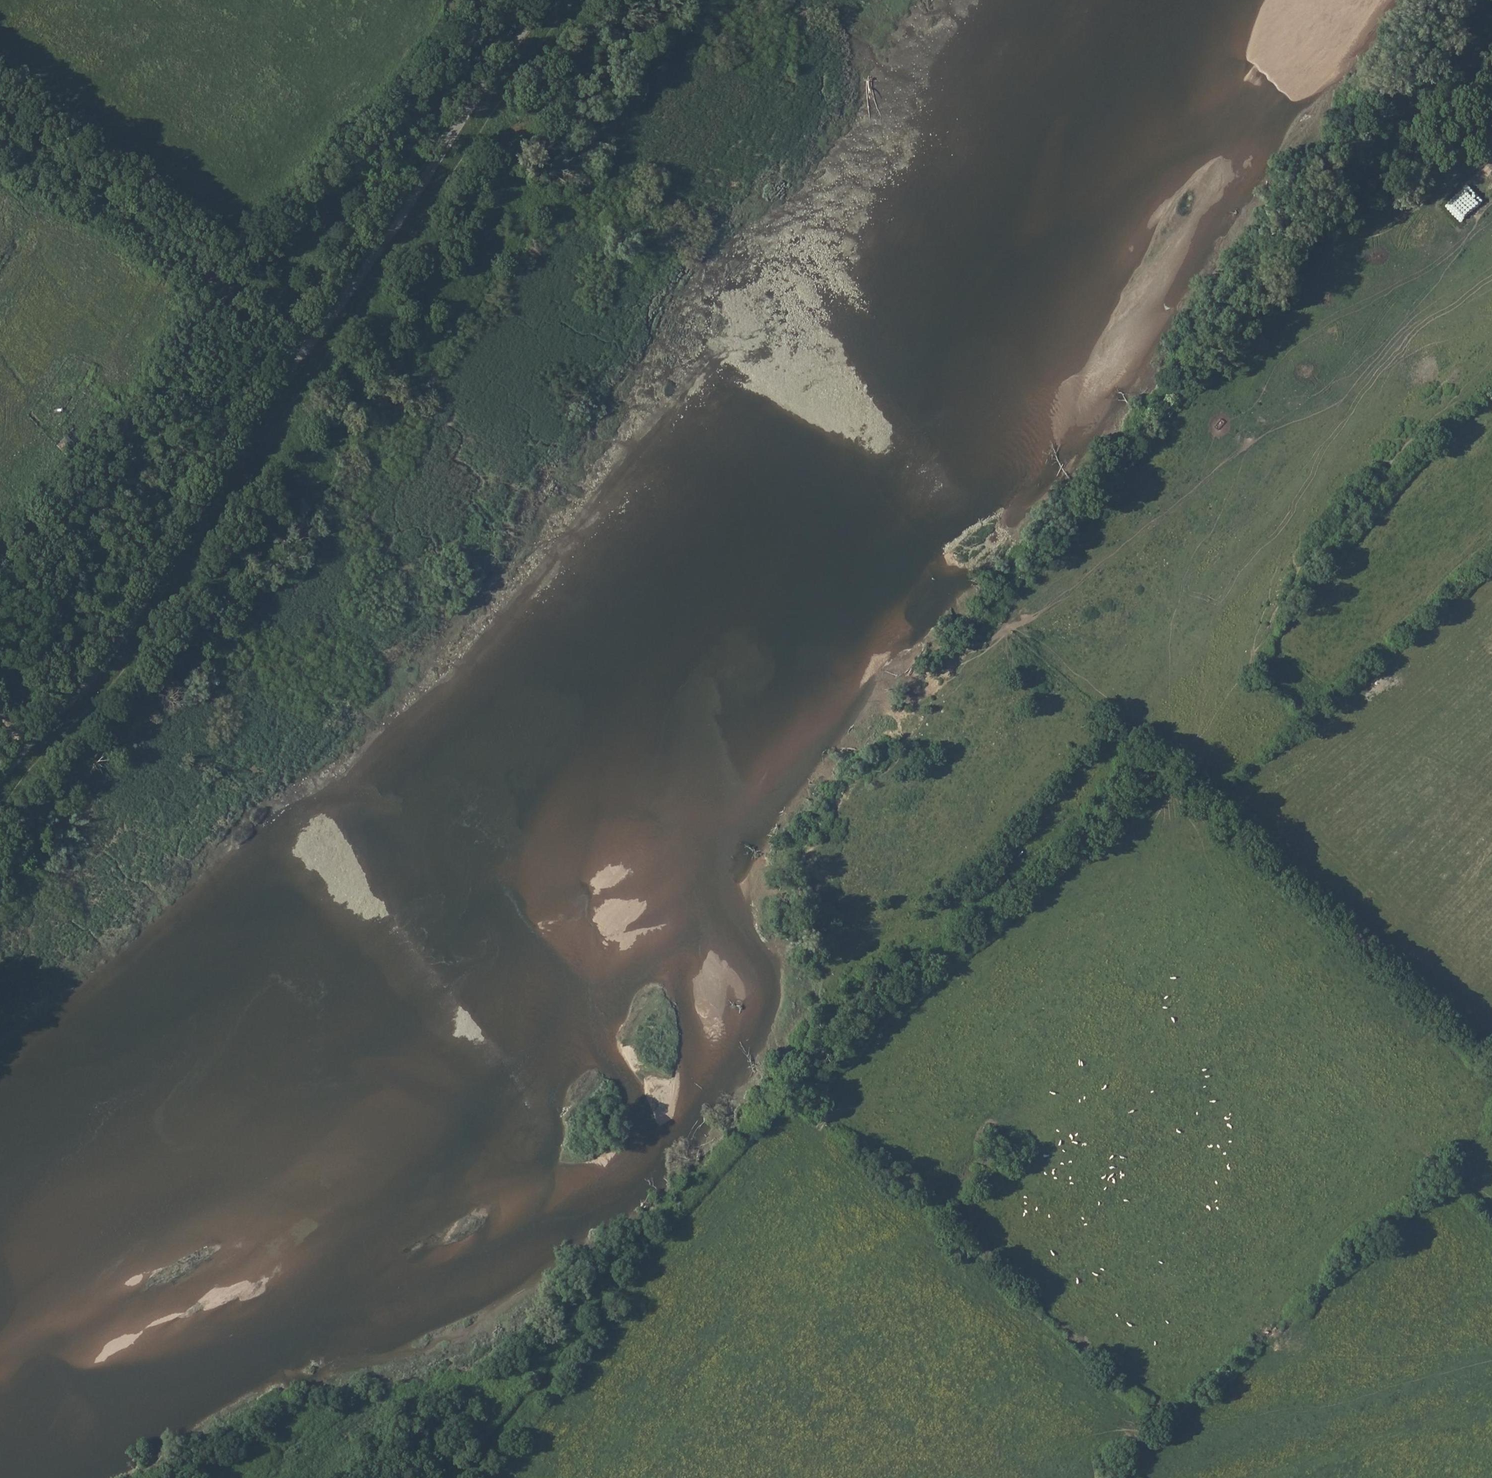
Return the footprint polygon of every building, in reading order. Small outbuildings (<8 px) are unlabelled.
[(292,238),(288,243),(292,247),(296,242),(292,238)]
